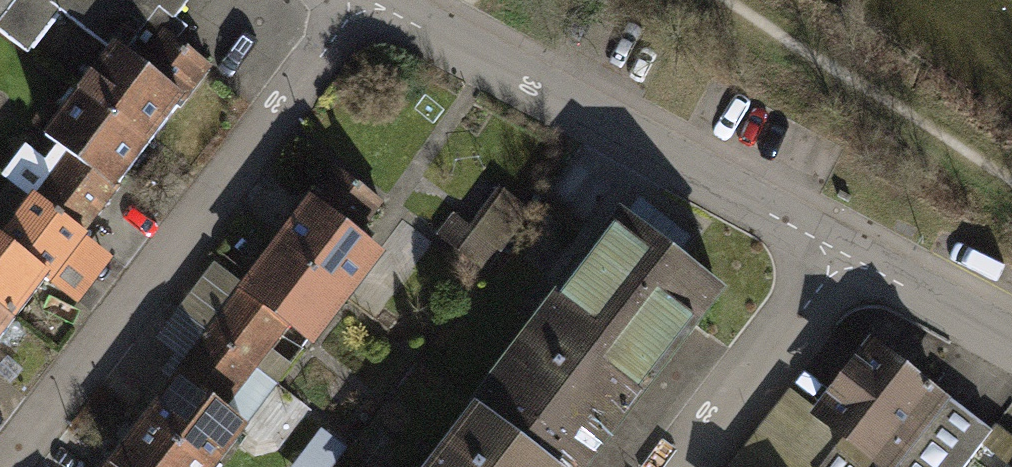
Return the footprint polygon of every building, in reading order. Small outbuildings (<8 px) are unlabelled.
[(29,8),(60,30),(82,0),(35,0),(29,8)] [(141,23),(108,68),(187,126),(251,40),(198,1),(199,0),(109,0),(141,23)] [(118,219),(187,126),(108,68),(74,113),(103,135),(68,182),(118,219)] [(387,172),(326,251),(395,304),(428,261),(412,248),(440,213),(387,172)] [(54,306),(118,219),(68,182),(37,223),(10,203),(0,217),(0,266),(54,306)] [(541,292),(559,268),(506,227),(487,251),(541,292)] [(613,228),(477,403),(494,416),(560,466),(586,466),(641,396),(658,410),(729,318),(613,228)] [(395,304),(326,251),(258,338),(312,379),(346,336),(361,348),(395,304)] [(54,306),(0,266),(0,379),(54,306)] [(192,424),(248,466),(271,466),(296,435),(279,422),(312,379),(258,338),(192,424)] [(882,355),(846,403),(864,416),(837,453),(855,466),(957,466),(984,431),(882,355)] [(494,416),(454,466),(560,466),(494,416)] [(192,424),(158,466),(248,466),(192,424)] [(388,456),(380,466),(402,466),(388,456)]
